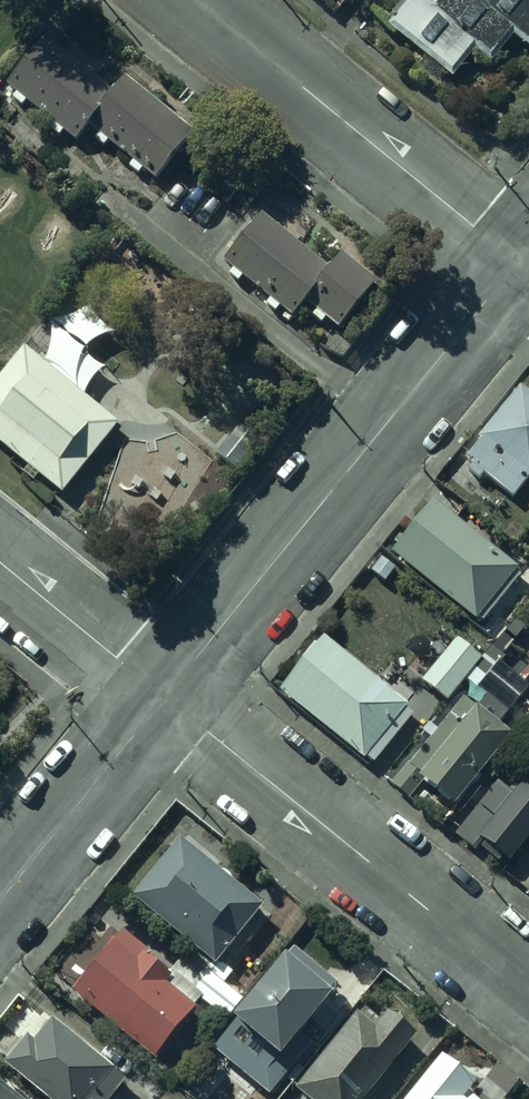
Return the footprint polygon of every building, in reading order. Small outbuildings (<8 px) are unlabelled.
[(438,9),(426,0),(421,0),(392,31),(456,83),(476,62),(492,72),(516,44),(528,53),(528,0),(445,0),(438,9)] [(103,103),(34,46),(0,87),(0,101),(67,153),(82,135),(146,191),(187,143),(114,87),(103,103)] [(377,301),(272,213),(219,276),(290,335),(303,319),(337,348),(377,301)] [(19,358),(0,381),(0,459),(57,505),(114,435),(19,358)] [(521,395),(468,466),(517,506),(528,492),(528,401),(521,395)] [(253,448),(233,433),(217,454),(236,469),(253,448)] [(523,574),(434,507),(392,562),(481,629),(523,574)] [(458,638),(421,680),(448,703),(484,659),(458,638)] [(328,644),(284,699),(375,772),(418,718),(328,644)] [(468,704),(392,790),(414,809),(427,794),(453,817),(516,745),(468,704)] [(457,842),(507,882),(528,855),(528,788),(514,806),(498,792),(457,842)] [(182,848),(133,906),(218,974),(267,917),(182,848)] [(151,960),(120,935),(70,997),(156,1066),(198,1014),(166,989),(172,981),(149,963),(151,960)] [(293,957),(213,1054),(268,1098),(274,1098),(316,1048),(307,1041),(343,998),(293,957)] [(242,999),(205,969),(191,990),(227,1018),(242,999)] [(367,1013),(300,1095),(305,1098),(371,1098),(419,1041),(391,1019),(385,1027),(367,1013)] [(52,1023),(32,1045),(26,1039),(2,1066),(38,1098),(113,1098),(124,1087),(52,1023)] [(441,1061),(413,1098),(470,1098),(478,1088),(441,1061)] [(0,1089),(0,1098),(12,1098),(0,1089)]
